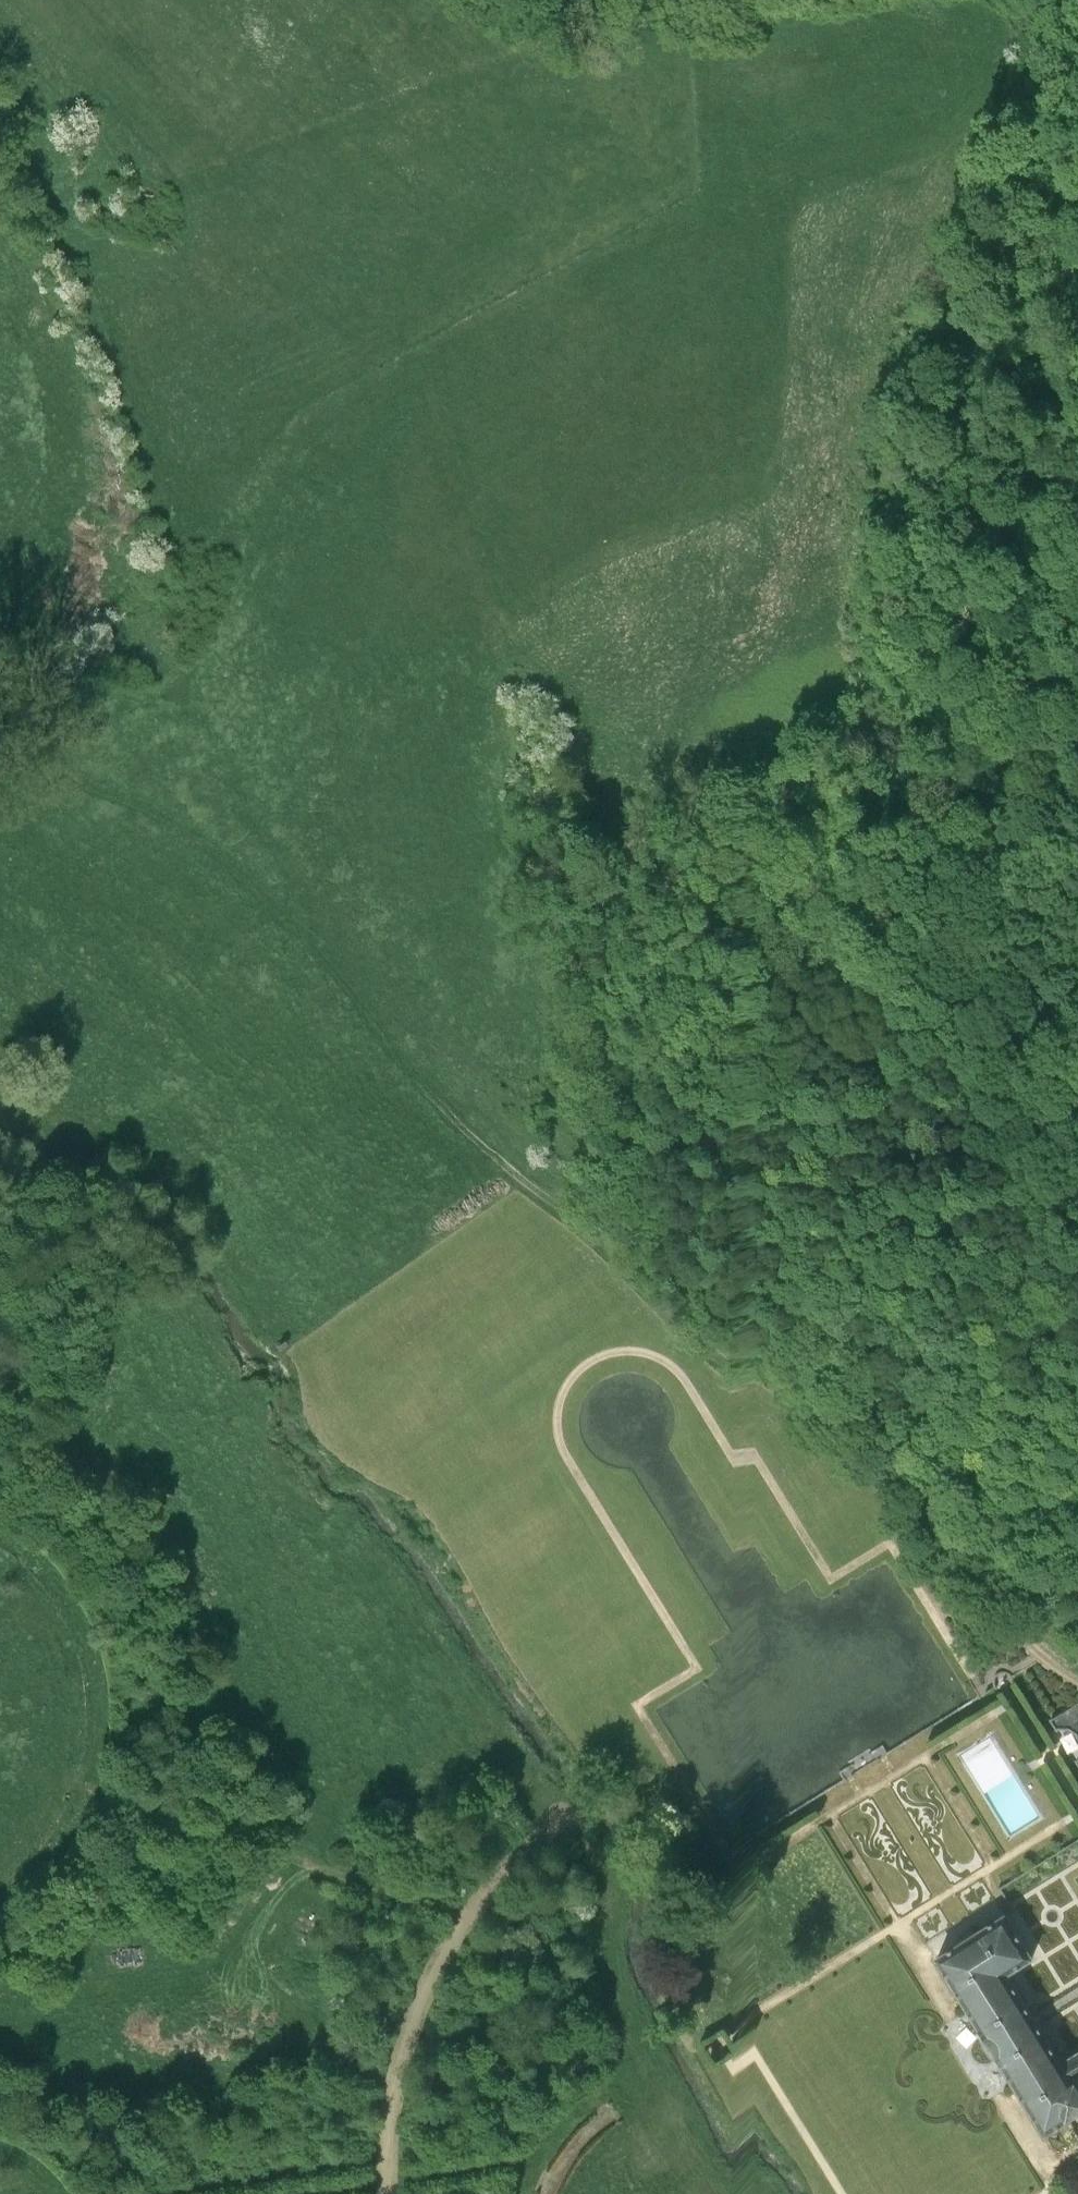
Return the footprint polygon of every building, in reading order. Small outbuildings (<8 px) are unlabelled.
[(1038,1738),(1044,1748),(1047,1747),(1057,1747),(1064,1751),(1069,1759),(1070,1769),(1067,1778),(1063,1780),(1069,1790),(1077,1785),(1077,1731),(1071,1719),(1038,1738)] [(919,1980),(1031,2163),(1077,2134),(1077,2066),(1049,2083),(995,1998),(1022,1981),(992,1934),(919,1980)]
